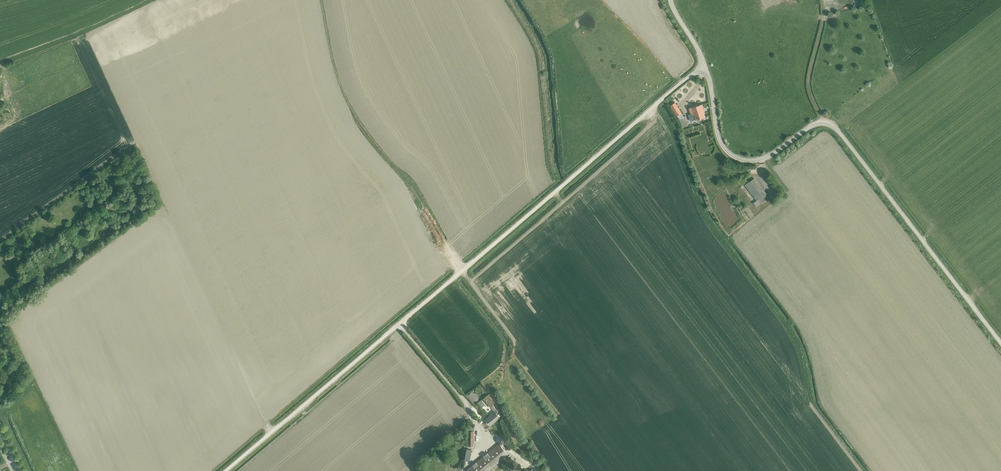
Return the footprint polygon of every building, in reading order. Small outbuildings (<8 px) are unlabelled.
[(691,114),(692,114),(694,115),(695,119),(698,118),(700,119),(702,119),(702,117),(705,116),(701,104),(697,106),(697,105),(696,106),(689,108),(691,114)] [(760,204),(769,197),(766,193),(765,193),(754,178),(749,181),(745,185),(757,200),(760,204)] [(484,420),(489,426),(499,417),(496,413),(498,411),(492,405),(495,403),(488,395),(483,398),(494,411),(484,420)] [(466,470),(487,470),(508,454),(499,443),(466,470)]
